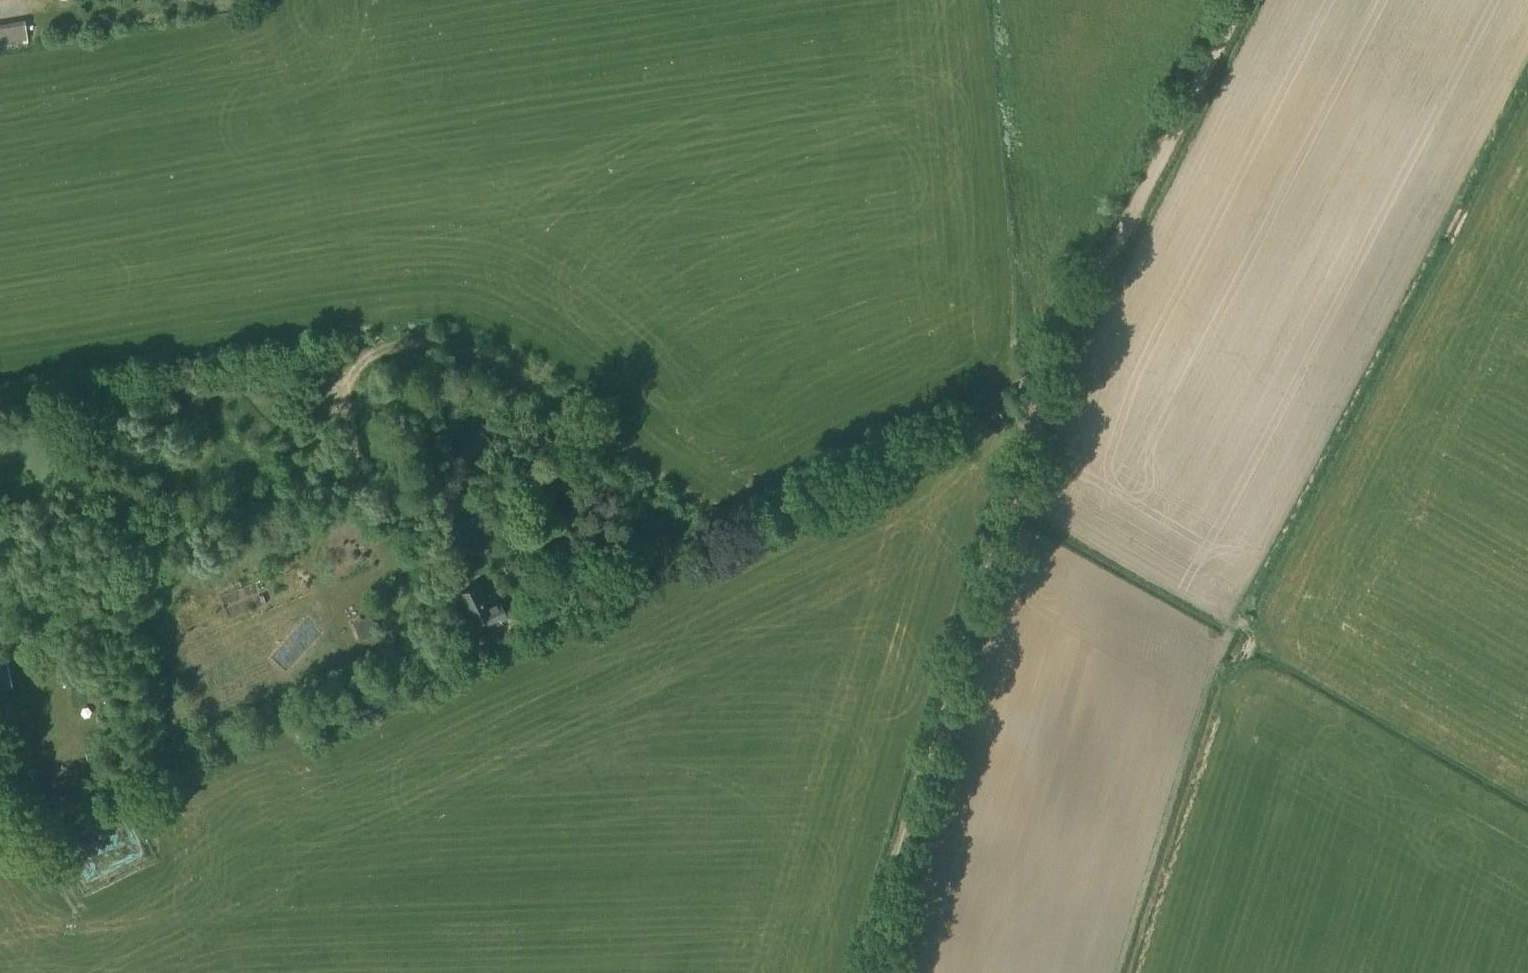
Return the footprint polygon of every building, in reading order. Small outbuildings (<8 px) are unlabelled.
[(28,40),(24,20),(0,24),(0,44),(28,40)] [(490,609),(478,584),(455,596),(471,627),(486,619),(489,626),(508,617),(501,603),(490,609)] [(464,652),(478,646),(472,633),(458,639),(464,652)]
